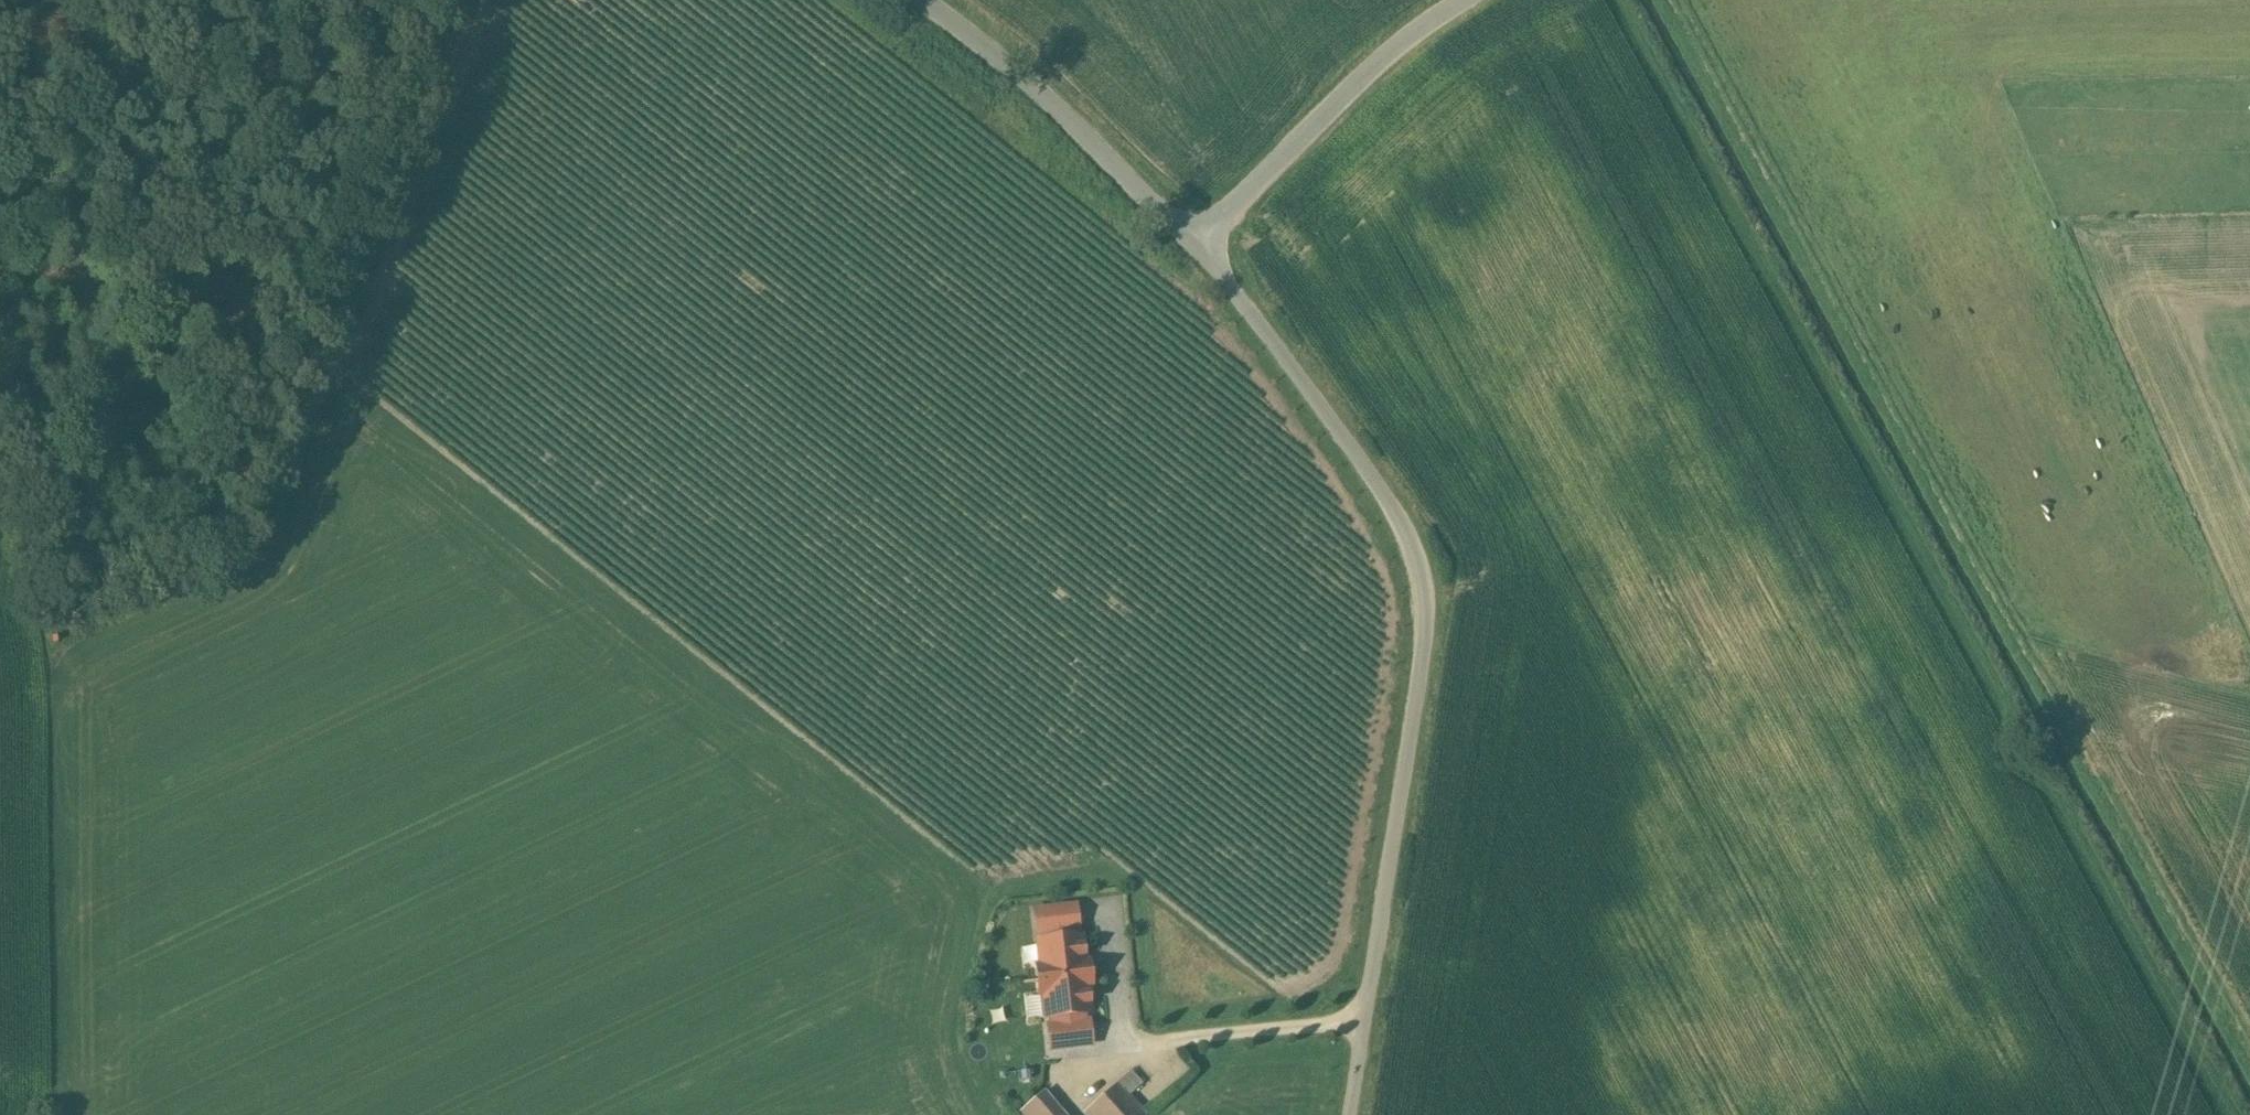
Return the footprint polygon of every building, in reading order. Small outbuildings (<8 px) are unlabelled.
[(1047,1044),(1089,1039),(1075,906),(1032,911),(1047,1044)] [(1083,1112),(1086,1114),(1145,1114),(1117,1082),(1083,1112)] [(1041,1093),(1016,1114),(1017,1114),(1061,1114),(1041,1093)]
